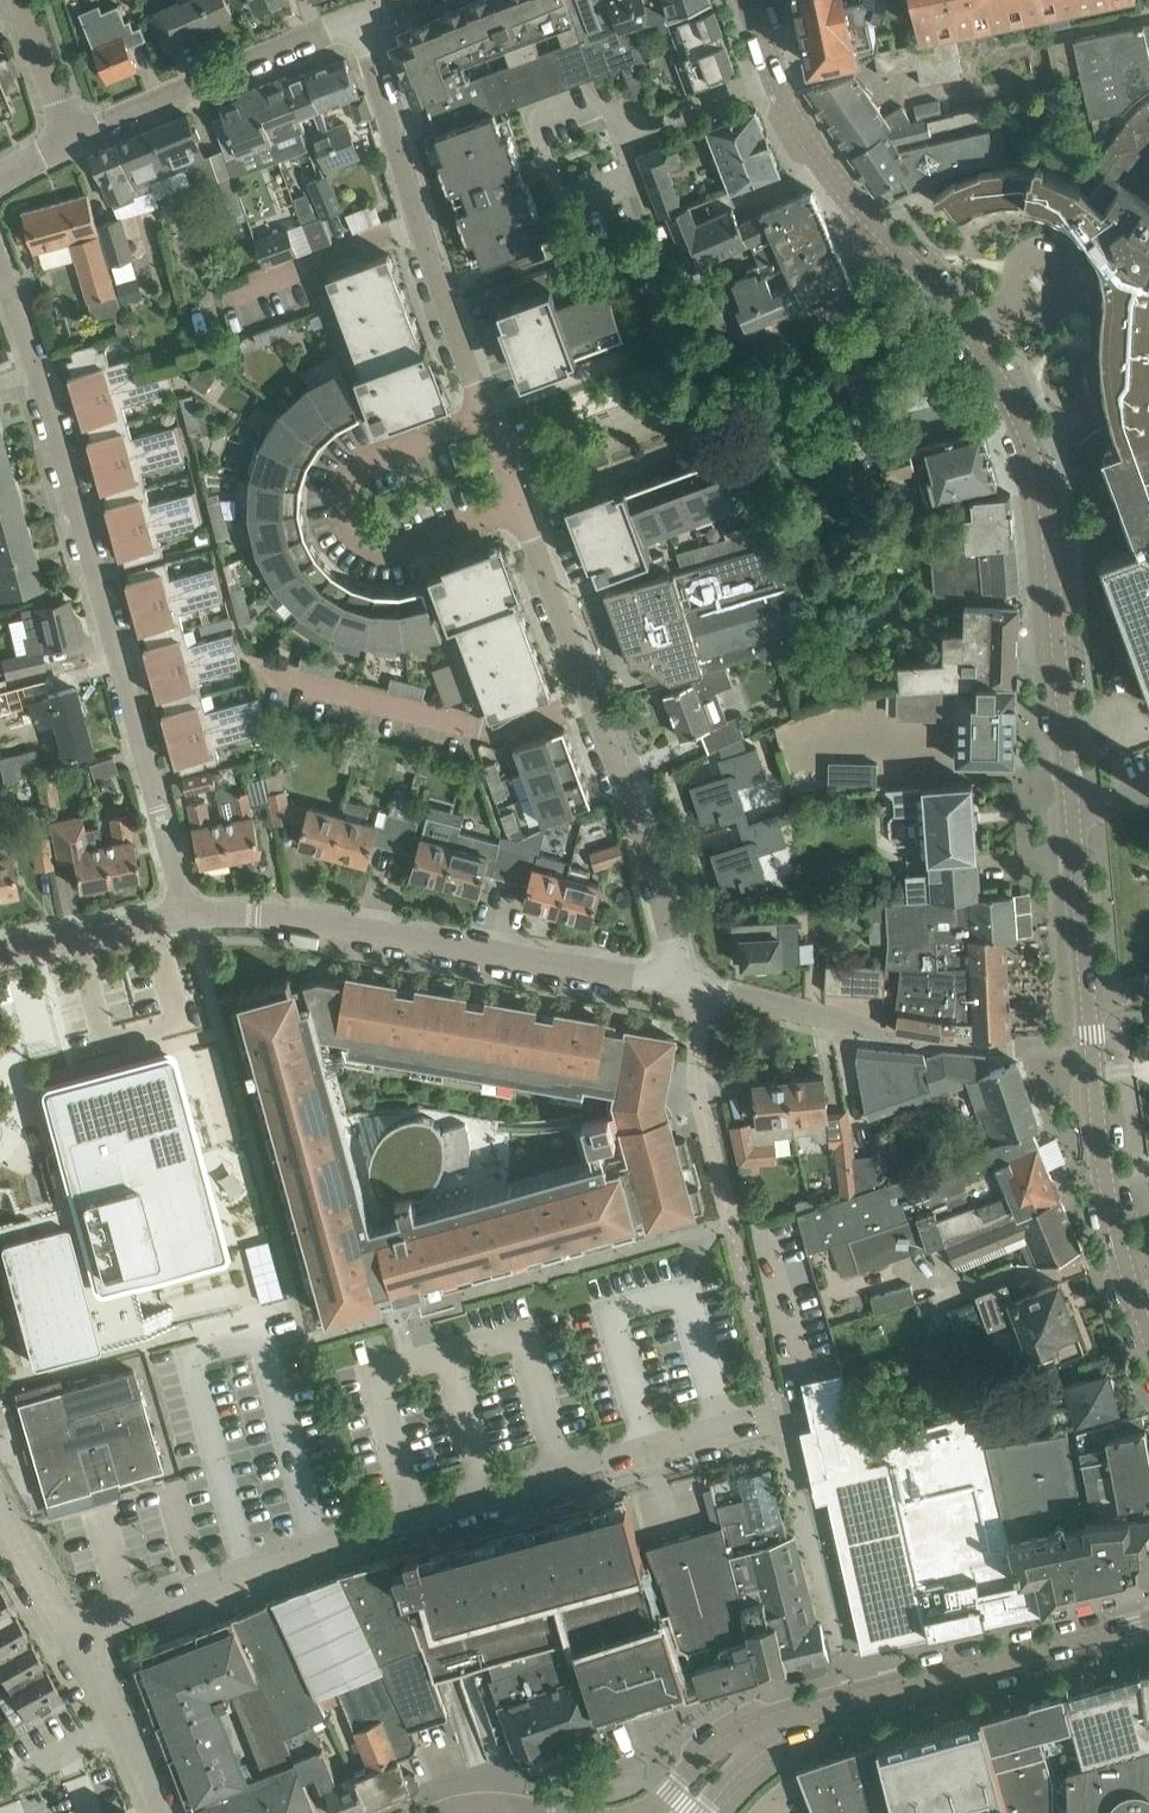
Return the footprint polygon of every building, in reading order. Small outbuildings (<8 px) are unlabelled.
[(180,2),(179,0),(177,0),(151,11),(167,48),(200,34),(197,27),(232,12),(226,0),(184,0),(180,2)] [(258,8),(261,7),(263,12),(277,6),(275,1),(277,0),(254,0),(258,8)] [(416,101),(424,97),(459,85),(453,69),(459,66),(504,50),(510,67),(517,64),(539,55),(532,37),(557,28),(564,46),(568,44),(582,39),(567,0),(475,0),(466,3),(466,5),(440,14),(441,16),(402,30),(406,40),(394,45),(407,80),(408,79),(416,101)] [(582,39),(582,42),(625,27),(631,42),(671,27),(670,23),(712,8),(709,0),(567,0),(582,39)] [(804,36),(810,64),(861,53),(860,53),(861,53),(858,38),(871,36),(875,35),(876,35),(869,0),(885,5),(886,0),(797,0),(804,36)] [(921,30),(922,30),(922,31),(1072,0),(915,0),(920,23),(919,23),(920,25),(921,30)] [(119,4),(102,11),(100,6),(80,15),(107,81),(138,68),(129,46),(147,39),(141,26),(134,28),(130,19),(126,21),(119,4)] [(722,29),(714,7),(712,8),(670,23),(671,27),(678,46),(684,43),(688,54),(676,58),(688,90),(713,80),(711,75),(734,67),(724,40),(722,41),(718,31),(722,29)] [(1148,88),(1148,50),(1144,24),(1074,39),(1090,115),(1124,108),(1127,105),(1132,100),(1138,95),(1146,89),(1148,88)] [(1007,45),(1037,38),(1034,26),(1004,32),(1007,45)] [(582,42),(595,76),(622,66),(624,72),(640,66),(631,42),(625,27),(582,42)] [(955,34),(875,51),(879,73),(918,66),(921,84),(963,75),(955,34)] [(582,81),(595,76),(582,42),(582,39),(568,44),(582,81)] [(569,85),(582,81),(568,44),(564,46),(556,49),(569,85)] [(11,109),(4,93),(18,87),(5,56),(0,58),(0,114),(11,109)] [(365,92),(360,94),(345,57),(306,72),(320,110),(348,98),(357,122),(374,116),(365,92)] [(424,97),(437,132),(436,133),(445,156),(439,159),(451,190),(452,190),(459,209),(458,210),(470,241),(475,239),(484,263),(486,262),(491,276),(547,255),(541,241),(543,241),(534,217),(540,215),(528,183),(527,184),(520,165),(521,164),(510,132),(504,135),(495,112),(530,100),(517,64),(510,67),(459,85),(424,97)] [(320,110),(306,72),(286,80),(302,118),(321,111),(320,110)] [(854,72),(827,81),(804,88),(849,154),(891,127),(911,122),(902,105),(884,116),(854,72)] [(252,89),(255,95),(272,141),(305,129),(301,118),(302,118),(286,80),(285,76),(252,89)] [(247,91),(248,95),(220,106),(238,154),(272,141),(255,95),(252,89),(247,91)] [(914,105),(918,120),(942,114),(939,99),(914,105)] [(1139,107),(1127,119),(1116,134),(1148,126),(1148,99),(1139,107)] [(756,109),(707,128),(731,190),(780,172),(756,109)] [(891,127),(849,154),(874,190),(892,179),(901,193),(928,182),(966,167),(996,162),(988,129),(898,149),(892,141),(930,132),(930,129),(957,122),(955,111),(942,114),(918,120),(911,122),(891,127)] [(170,173),(176,187),(192,181),(206,176),(202,162),(205,161),(203,156),(198,144),(202,142),(197,129),(193,130),(186,114),(151,128),(170,173)] [(358,155),(345,120),(324,128),(331,149),(318,154),(328,179),(342,174),(338,163),(358,155)] [(934,197),(934,198),(934,199),(934,200),(935,201),(935,202),(936,202),(937,202),(937,203),(938,203),(939,203),(940,203),(941,203),(942,202),(945,200),(952,210),(953,211),(954,212),(955,213),(956,213),(956,214),(957,214),(958,214),(959,214),(959,215),(960,215),(961,215),(962,215),(963,215),(963,214),(964,214),(965,214),(966,214),(966,213),(974,208),(980,206),(986,203),(986,204),(1003,200),(1020,199),(1026,200),(1033,201),(1050,206),(1065,215),(1065,214),(1070,218),(1076,223),(1075,223),(1087,236),(1089,238),(1091,240),(1078,251),(1096,264),(1103,266),(1100,275),(1099,279),(1096,294),(1096,297),(1095,299),(1095,301),(1095,302),(1095,304),(1094,307),(1094,309),(1094,311),(1093,313),(1093,316),(1093,318),(1093,320),(1093,323),(1093,325),(1092,327),(1092,329),(1092,332),(1092,335),(1092,337),(1092,339),(1092,341),(1092,344),(1092,346),(1092,348),(1092,350),(1092,353),(1093,355),(1093,357),(1093,359),(1093,362),(1093,364),(1093,366),(1094,369),(1094,371),(1094,373),(1094,375),(1095,378),(1095,380),(1095,382),(1096,384),(1096,385),(1096,387),(1097,389),(1097,391),(1097,394),(1098,396),(1098,398),(1099,400),(1099,403),(1100,405),(1100,407),(1101,409),(1101,411),(1102,412),(1103,411),(1106,422),(1094,430),(1083,438),(1082,439),(1082,440),(1081,440),(1081,441),(1080,441),(1080,442),(1080,443),(1079,443),(1079,444),(1079,445),(1078,445),(1078,446),(1078,447),(1078,448),(1078,449),(1077,450),(1077,451),(1077,452),(1077,453),(1078,453),(1078,454),(1078,455),(1078,456),(1078,457),(1079,457),(1079,458),(1079,459),(1079,460),(1080,460),(1080,461),(1081,462),(1081,463),(1082,463),(1082,464),(1083,464),(1083,465),(1084,465),(1084,466),(1085,466),(1086,467),(1087,467),(1088,468),(1089,468),(1090,469),(1091,469),(1092,469),(1093,469),(1094,470),(1109,464),(1113,475),(1116,481),(1119,491),(1122,497),(1136,536),(1139,543),(1101,557),(1109,577),(1115,575),(1119,586),(1123,597),(1117,600),(1124,618),(1130,636),(1137,634),(1141,645),(1145,656),(1139,658),(1145,677),(1148,687),(1148,126),(1116,134),(1079,182),(1045,168),(1019,164),(980,169),(955,178),(938,191),(935,194),(934,195),(934,196),(934,197)] [(132,175),(128,177),(133,187),(138,186),(141,194),(154,190),(150,181),(170,173),(151,128),(117,142),(132,175)] [(318,154),(331,149),(324,128),(311,133),(318,154)] [(132,175),(117,142),(91,153),(110,200),(126,194),(127,198),(141,194),(138,186),(133,187),(128,177),(132,175)] [(276,189),(289,184),(283,165),(269,170),(276,189)] [(233,174),(208,182),(220,219),(222,219),(225,227),(248,220),(234,177),(233,174)] [(320,210),(336,203),(324,175),(308,182),(320,210)] [(672,185),(652,192),(661,215),(666,213),(681,208),(672,185)] [(854,282),(812,189),(762,210),(763,213),(739,223),(747,243),(752,241),(762,265),(777,259),(782,270),(759,279),(756,272),(733,282),(741,298),(736,300),(737,303),(748,328),(794,308),(833,292),(854,282)] [(296,201),(292,202),(301,223),(301,225),(303,224),(309,221),(316,219),(306,193),(295,198),(296,201)] [(23,211),(34,252),(71,242),(88,301),(114,294),(98,234),(99,234),(87,194),(23,211)] [(692,203),(681,208),(666,213),(689,267),(747,243),(739,223),(733,207),(699,222),(692,203)] [(111,265),(135,258),(122,217),(98,224),(111,265)] [(319,246),(309,221),(303,224),(313,248),(319,246)] [(264,264),(297,252),(289,228),(255,240),(264,264)] [(370,366),(358,371),(356,367),(357,367),(355,364),(330,293),(317,298),(337,353),(342,369),(361,415),(371,411),(376,423),(389,418),(391,418),(390,415),(435,398),(434,396),(432,392),(438,390),(438,391),(440,390),(427,354),(430,353),(427,345),(424,346),(412,315),(400,284),(389,253),(382,255),(367,261),(365,255),(365,254),(349,260),(326,269),(330,279),(337,277),(347,304),(359,335),(370,366)] [(577,261),(581,273),(598,266),(594,255),(577,261)] [(552,270),(556,281),(574,275),(569,264),(552,270)] [(561,358),(569,355),(570,359),(577,356),(576,353),(564,320),(558,304),(545,270),(505,285),(505,286),(506,286),(511,302),(500,306),(505,321),(508,319),(511,327),(525,364),(530,362),(533,369),(561,358)] [(625,335),(607,286),(582,295),(600,344),(625,335)] [(708,333),(728,324),(713,290),(694,299),(708,333)] [(558,304),(564,320),(576,353),(600,344),(582,295),(558,304)] [(120,314),(114,316),(117,325),(115,326),(117,334),(125,332),(120,314)] [(275,337),(293,331),(289,320),(272,327),(275,337)] [(275,337),(272,327),(255,333),(259,343),(275,337)] [(825,370),(841,363),(830,336),(813,343),(825,370)] [(97,341),(71,349),(74,358),(68,360),(72,375),(69,376),(76,401),(79,400),(140,383),(139,380),(132,356),(110,363),(105,348),(100,350),(97,341)] [(0,349),(0,367),(10,363),(4,347),(0,349)] [(361,415),(342,369),(309,385),(339,427),(361,415)] [(140,383),(79,400),(76,401),(83,426),(86,425),(88,432),(126,421),(121,405),(173,390),(168,372),(139,380),(140,383)] [(339,427),(309,385),(282,410),(322,443),(339,427)] [(196,412),(197,411),(193,394),(180,397),(185,414),(196,412)] [(309,463),(322,443),(282,410),(263,442),(309,463)] [(185,414),(189,432),(216,426),(214,419),(197,411),(196,412),(185,414)] [(126,421),(88,432),(90,439),(87,440),(94,466),(97,465),(179,442),(174,424),(130,437),(126,421)] [(918,466),(929,507),(941,504),(940,501),(997,486),(982,430),(924,445),(929,464),(918,466)] [(905,432),(874,440),(884,477),(915,469),(905,432)] [(252,477),(302,486),(309,463),(263,442),(247,434),(234,474),(252,477)] [(179,442),(97,465),(94,466),(101,490),(104,490),(107,498),(145,487),(140,471),(184,459),(179,442)] [(742,501),(723,453),(699,462),(717,511),(742,501)] [(5,458),(0,460),(0,495),(11,492),(8,479),(11,478),(5,458)] [(717,511),(699,462),(675,470),(694,519),(717,511)] [(694,519),(675,470),(652,479),(670,528),(694,519)] [(301,510),(302,486),(252,477),(250,514),(301,510)] [(670,528),(652,479),(627,489),(645,537),(670,528)] [(659,575),(653,557),(646,540),(645,537),(627,489),(626,486),(618,488),(620,491),(583,505),(585,511),(586,512),(581,514),(585,526),(590,540),(595,551),(596,555),(598,558),(594,560),(600,574),(612,570),(618,585),(659,575)] [(145,487),(107,498),(109,505),(106,506),(113,531),(116,531),(198,507),(193,490),(149,503),(145,487)] [(11,492),(0,495),(0,530),(23,523),(18,503),(15,504),(11,492)] [(964,515),(961,515),(963,547),(974,546),(1016,541),(1013,517),(1011,493),(999,494),(972,498),(973,514),(964,515)] [(212,520),(225,517),(220,499),(208,503),(212,520)] [(198,507),(116,531),(113,531),(120,556),(123,555),(125,564),(164,554),(159,537),(202,525),(198,507)] [(306,533),(301,510),(250,514),(259,550),(306,533)] [(225,517),(212,520),(217,536),(229,533),(225,517)] [(23,523),(0,530),(0,564),(20,559),(29,556),(26,543),(29,542),(23,523)] [(318,554),(306,533),(259,550),(276,583),(318,554)] [(727,538),(730,550),(748,544),(745,533),(727,538)] [(712,555),(730,550),(727,538),(709,543),(712,555)] [(938,594),(943,594),(992,591),(1018,589),(1016,541),(974,546),(963,547),(947,548),(947,552),(938,552),(938,554),(934,555),(933,557),(933,562),(931,562),(933,587),(935,587),(935,592),(938,594)] [(605,589),(632,663),(640,661),(672,679),(689,674),(725,663),(778,648),(813,638),(816,637),(793,559),(787,561),(785,553),(780,554),(767,544),(671,572),(659,575),(618,585),(605,589)] [(677,553),(681,564),(698,559),(695,547),(677,553)] [(436,583),(425,587),(441,636),(450,662),(464,698),(467,706),(480,702),(451,623),(463,618),(475,650),(486,681),(496,708),(490,710),(494,721),(533,707),(530,700),(551,692),(540,661),(528,630),(517,598),(520,597),(517,590),(514,591),(500,555),(493,557),(491,552),(447,569),(446,566),(443,566),(432,571),(431,571),(436,583)] [(664,553),(653,557),(659,575),(671,572),(671,570),(664,553)] [(301,610),(334,572),(318,554),(276,583),(301,610)] [(20,559),(0,564),(0,589),(3,598),(41,587),(36,567),(33,568),(29,556),(20,559)] [(166,561),(127,571),(130,580),(126,581),(133,607),(137,606),(219,583),(214,566),(170,578),(166,561)] [(332,631),(354,584),(334,572),(301,610),(332,631)] [(219,583),(137,606),(133,607),(140,632),(143,631),(146,639),(184,628),(180,612),(223,600),(219,583)] [(367,642),(377,591),(354,584),(332,631),(367,642)] [(235,607),(248,604),(243,586),(230,590),(235,607)] [(441,636),(425,587),(401,592),(405,644),(441,636)] [(405,644),(401,592),(377,591),(367,642),(405,644)] [(24,616),(28,635),(43,632),(47,648),(77,640),(67,601),(38,608),(39,612),(24,616)] [(965,631),(943,631),(943,660),(896,662),(897,688),(972,682),(972,680),(1016,680),(1018,605),(965,603),(965,631)] [(248,604),(235,607),(240,624),(253,621),(248,604)] [(184,628),(146,639),(148,646),(144,647),(151,673),(155,672),(237,649),(232,632),(188,644),(184,628)] [(813,638),(778,648),(786,680),(821,671),(813,638)] [(7,678),(46,670),(41,648),(3,657),(7,678)] [(237,649),(155,672),(151,673),(158,698),(161,697),(164,705),(202,694),(197,678),(241,666),(237,649)] [(316,670),(319,658),(301,654),(298,665),(316,670)] [(316,670),(334,675),(337,663),(319,658),(316,670)] [(744,736),(736,715),(727,718),(716,690),(727,686),(733,684),(725,663),(689,674),(692,681),(687,683),(664,692),(682,737),(691,734),(700,730),(708,751),(731,742),(744,736)] [(406,693),(409,682),(391,677),(388,689),(406,693)] [(1016,680),(972,680),(972,682),(897,688),(897,715),(948,716),(948,711),(958,712),(957,761),(1014,762),(1016,680)] [(406,693),(424,698),(427,687),(409,682),(406,693)] [(26,705),(21,684),(0,690),(0,712),(26,705)] [(29,701),(33,718),(51,713),(63,756),(91,749),(74,686),(47,694),(48,696),(29,701)] [(202,694),(164,705),(166,712),(162,713),(169,739),(172,738),(264,713),(259,696),(206,710),(202,694)] [(264,713),(172,738),(169,739),(176,764),(179,763),(182,772),(220,761),(215,744),(268,730),(264,713)] [(574,752),(564,727),(515,745),(525,770),(574,752)] [(720,775),(692,785),(697,802),(698,802),(705,821),(726,815),(728,818),(729,818),(731,821),(753,814),(744,785),(772,776),(762,745),(721,758),(727,776),(721,778),(720,775)] [(41,770),(36,748),(0,757),(0,764),(4,780),(41,770)] [(583,776),(574,752),(525,770),(534,795),(583,776)] [(95,780),(118,772),(113,756),(90,764),(95,780)] [(507,795),(502,778),(496,761),(484,765),(495,799),(507,795)] [(830,761),(829,790),(877,786),(877,762),(830,761)] [(213,769),(192,775),(183,777),(187,793),(217,785),(213,769)] [(291,819),(291,818),(306,822),(300,844),(333,852),(343,816),(309,807),(309,808),(286,803),(283,789),(280,771),(266,774),(270,792),(268,792),(271,803),(275,823),(291,819)] [(247,791),(235,794),(223,785),(217,787),(224,821),(231,857),(262,851),(254,815),(253,815),(251,807),(271,803),(268,792),(270,792),(266,774),(245,778),(247,791)] [(56,803),(51,775),(39,777),(43,805),(56,803)] [(583,776),(534,795),(543,819),(592,801),(583,776)] [(972,777),(885,782),(896,791),(897,810),(913,810),(920,816),(915,822),(916,834),(921,837),(930,837),(931,869),(933,898),(980,894),(978,856),(972,777)] [(369,805),(348,799),(343,816),(333,852),(367,861),(372,841),(394,847),(402,817),(407,797),(395,794),(390,814),(387,813),(384,826),(365,821),(369,805)] [(189,803),(194,827),(193,827),(201,863),(231,857),(224,821),(211,824),(205,799),(189,803)] [(53,866),(47,834),(46,835),(42,807),(27,810),(32,837),(31,837),(37,869),(53,866)] [(513,811),(501,815),(507,832),(519,828),(513,811)] [(49,820),(54,846),(69,843),(78,887),(108,881),(97,827),(85,829),(82,814),(49,820)] [(105,843),(102,827),(97,827),(108,881),(138,875),(132,839),(131,839),(127,815),(109,818),(113,841),(105,843)] [(741,846),(712,855),(718,873),(719,873),(725,892),(747,885),(748,889),(750,888),(751,892),(773,885),(764,856),(792,847),(782,815),(741,828),(747,847),(741,848),(741,846)] [(402,817),(394,847),(418,853),(412,874),(445,882),(455,844),(420,836),(424,822),(402,817)] [(530,851),(536,830),(518,838),(507,877),(530,883),(524,904),(558,913),(571,866),(571,863),(549,858),(546,870),(526,865),(530,851)] [(485,838),(458,832),(455,844),(445,882),(479,891),(484,871),(507,877),(518,838),(501,835),(499,844),(496,856),(481,853),(485,838)] [(619,843),(597,850),(591,852),(595,867),(624,858),(619,843)] [(9,854),(0,855),(0,895),(16,891),(9,854)] [(587,881),(590,870),(571,866),(558,913),(591,921),(601,884),(587,881)] [(906,900),(885,900),(887,940),(885,965),(886,965),(904,966),(943,970),(993,967),(1007,966),(1005,936),(1017,935),(1013,892),(980,894),(933,898),(906,900)] [(870,918),(869,918),(870,940),(887,940),(885,900),(869,901),(869,914),(870,918)] [(758,969),(766,969),(769,964),(781,963),(780,943),(794,942),(793,919),(731,923),(733,955),(742,955),(743,965),(754,965),(758,969)] [(827,961),(826,968),(825,991),(884,995),(886,965),(885,965),(827,961)] [(1007,966),(993,967),(943,970),(904,966),(899,1007),(942,1013),(968,1012),(968,999),(1008,997),(1007,966)] [(465,1004),(466,996),(417,988),(416,995),(395,992),(397,984),(348,976),(347,983),(320,979),(305,983),(305,986),(293,989),(289,976),(242,989),(244,998),(234,1001),(240,1024),(250,1021),(259,1052),(249,1055),(260,1098),(270,1095),(278,1122),(268,1125),(280,1168),(290,1165),(297,1193),(287,1196),(302,1249),(312,1246),(323,1286),(313,1289),(320,1314),(403,1291),(403,1290),(408,1288),(414,1282),(423,1280),(424,1285),(705,1208),(698,1186),(688,1189),(682,1165),(692,1163),(685,1138),(675,1141),(668,1116),(664,1100),(675,1037),(628,1029),(627,1032),(604,1028),(605,1021),(557,1012),(555,1019),(535,1016),(536,1009),(487,1000),(486,1007),(465,1004)] [(2,1001),(14,998),(9,980),(0,982),(0,995),(2,1001)] [(895,1030),(942,1038),(972,1039),(1010,1036),(1008,997),(968,999),(968,1012),(942,1013),(899,1007),(895,1030)] [(991,1070),(986,1055),(943,1052),(925,1058),(924,1053),(857,1047),(856,1059),(861,1085),(866,1111),(868,1118),(869,1117),(868,1114),(890,1106),(891,1110),(914,1102),(912,1099),(935,1091),(936,1095),(967,1084),(978,1115),(983,1114),(983,1115),(991,1112),(1001,1140),(1032,1130),(1040,1127),(1017,1061),(991,1070)] [(0,1222),(0,1246),(30,1359),(31,1360),(31,1361),(32,1362),(33,1362),(33,1363),(34,1363),(35,1363),(36,1363),(37,1363),(175,1326),(170,1308),(142,1315),(132,1278),(219,1255),(220,1255),(221,1254),(222,1254),(222,1253),(223,1253),(223,1252),(223,1251),(223,1250),(223,1249),(172,1058),(172,1057),(171,1057),(171,1056),(170,1056),(170,1055),(169,1055),(168,1055),(167,1055),(166,1055),(165,1055),(48,1086),(47,1087),(46,1087),(46,1088),(45,1089),(45,1090),(45,1091),(45,1092),(64,1163),(49,1167),(50,1169),(60,1206),(0,1222)] [(827,1115),(824,1076),(789,1079),(796,1134),(814,1132),(815,1139),(829,1138),(827,1115)] [(789,1079),(755,1082),(759,1121),(759,1123),(750,1124),(749,1121),(732,1125),(741,1163),(742,1163),(742,1162),(773,1160),(770,1137),(796,1134),(789,1079)] [(966,1155),(948,1162),(919,1172),(885,1183),(859,1193),(839,1201),(821,1206),(798,1212),(808,1251),(833,1245),(918,1213),(921,1221),(1008,1190),(1006,1185),(1012,1183),(1012,1181),(1048,1167),(1032,1130),(1001,1140),(966,1155)] [(859,1193),(856,1156),(854,1134),(834,1137),(839,1201),(859,1193)] [(859,1193),(885,1183),(882,1154),(856,1156),(859,1193)] [(1012,1181),(1012,1183),(1006,1185),(1008,1190),(921,1221),(929,1245),(946,1239),(996,1224),(996,1221),(1060,1196),(1048,1167),(1012,1181)] [(1082,1248),(1060,1196),(996,1221),(996,1224),(946,1239),(955,1262),(1011,1240),(1014,1247),(1022,1243),(1030,1264),(1039,1265),(1060,1257),(1082,1248)] [(857,1261),(860,1269),(929,1245),(921,1221),(918,1213),(850,1239),(857,1261)] [(268,1240),(246,1246),(261,1301),(282,1295),(284,1295),(269,1240),(268,1240)] [(989,1324),(1016,1314),(1030,1353),(1055,1343),(1062,1359),(1084,1350),(1058,1282),(1012,1299),(1006,1283),(978,1294),(989,1324)] [(872,1296),(876,1310),(915,1299),(912,1285),(872,1296)] [(46,1502),(162,1468),(133,1369),(65,1389),(63,1389),(60,1379),(39,1385),(42,1395),(17,1402),(46,1502)] [(842,1372),(804,1380),(814,1425),(830,1498),(845,1565),(864,1648),(975,1624),(977,1623),(1012,1616),(1027,1613),(1043,1609),(1035,1575),(1019,1578),(985,1443),(981,1423),(978,1410),(862,1441),(842,1372)] [(1067,1382),(1067,1384),(1040,1391),(1051,1428),(1068,1423),(1094,1415),(1117,1408),(1112,1389),(1114,1387),(1112,1378),(1108,1377),(1107,1373),(1095,1377),(1088,1379),(1087,1376),(1067,1382)] [(1142,1413),(1119,1418),(1077,1428),(1084,1473),(1148,1461),(1148,1446),(1142,1413)] [(1006,1423),(997,1418),(981,1423),(985,1443),(1010,1440),(1006,1423)] [(985,1443),(1019,1578),(1035,1575),(1043,1609),(1148,1587),(1148,1511),(1092,1516),(1090,1498),(1086,1481),(1077,1483),(1066,1431),(1040,1435),(1041,1437),(1010,1440),(985,1443)] [(1090,1498),(1092,1516),(1148,1511),(1148,1461),(1084,1473),(1086,1481),(1090,1498)] [(738,1519),(722,1523),(761,1673),(824,1659),(829,1652),(821,1622),(815,1624),(793,1536),(789,1537),(770,1465),(736,1475),(751,1528),(741,1531),(738,1519)] [(681,1644),(670,1609),(657,1613),(624,1493),(623,1493),(540,1516),(507,1525),(391,1556),(392,1557),(421,1642),(422,1642),(427,1656),(434,1676),(538,1647),(567,1639),(570,1648),(600,1723),(684,1697),(689,1695),(678,1662),(692,1657),(690,1648),(681,1644)] [(661,1580),(670,1609),(681,1644),(690,1648),(692,1657),(702,1689),(697,1690),(698,1692),(761,1673),(722,1523),(721,1521),(648,1544),(660,1581),(661,1580)] [(335,1686),(337,1689),(385,1670),(412,1728),(448,1714),(443,1700),(443,1701),(434,1676),(427,1656),(422,1642),(421,1642),(392,1557),(339,1571),(339,1573),(273,1598),(283,1619),(316,1694),(317,1694),(335,1686)] [(13,1617),(12,1615),(7,1607),(11,1605),(0,1587),(0,1624),(13,1617)] [(271,1600),(233,1617),(284,1734),(302,1727),(327,1716),(317,1694),(316,1694),(273,1598),(271,1599),(271,1600)] [(28,1643),(23,1634),(26,1633),(15,1613),(12,1615),(13,1617),(0,1624),(0,1659),(28,1643)] [(233,1617),(233,1616),(141,1651),(144,1657),(141,1662),(136,1664),(188,1801),(193,1799),(195,1807),(191,1809),(193,1812),(319,1812),(306,1778),(303,1779),(294,1757),(284,1734),(233,1617)] [(4,1679),(0,1681),(0,1696),(11,1690),(10,1689),(43,1670),(38,1662),(41,1660),(31,1641),(28,1643),(0,1659),(0,1671),(4,1679)] [(588,1702),(569,1649),(542,1658),(510,1669),(510,1670),(491,1677),(499,1701),(497,1702),(511,1744),(514,1753),(519,1751),(524,1764),(596,1737),(592,1725),(595,1724),(588,1702)] [(43,1670),(34,1676),(10,1689),(11,1690),(0,1696),(0,1702),(13,1725),(62,1697),(46,1668),(43,1670)] [(1147,1712),(1142,1669),(1139,1669),(1133,1671),(1106,1678),(1071,1688),(1064,1690),(1084,1764),(1067,1765),(1068,1811),(1068,1812),(1148,1812),(1148,1712),(1147,1712)] [(385,1670),(337,1689),(371,1766),(356,1772),(367,1799),(371,1808),(412,1792),(412,1791),(418,1789),(419,1784),(415,1774),(411,1772),(406,1774),(399,1759),(415,1753),(418,1743),(412,1728),(385,1670)] [(983,1712),(996,1763),(1010,1812),(1062,1812),(1068,1811),(1067,1765),(1084,1764),(1064,1690),(983,1712)] [(876,1741),(896,1812),(1010,1812),(996,1763),(983,1712),(876,1741)] [(356,1772),(337,1779),(320,1740),(309,1744),(302,1727),(284,1734),(294,1757),(303,1779),(306,1778),(315,1774),(330,1807),(333,1805),(337,1812),(358,1812),(371,1808),(367,1799),(356,1772)] [(854,1761),(868,1812),(896,1812),(876,1741),(851,1748),(854,1761)] [(851,1748),(798,1766),(816,1812),(868,1812),(854,1761),(851,1748)]
